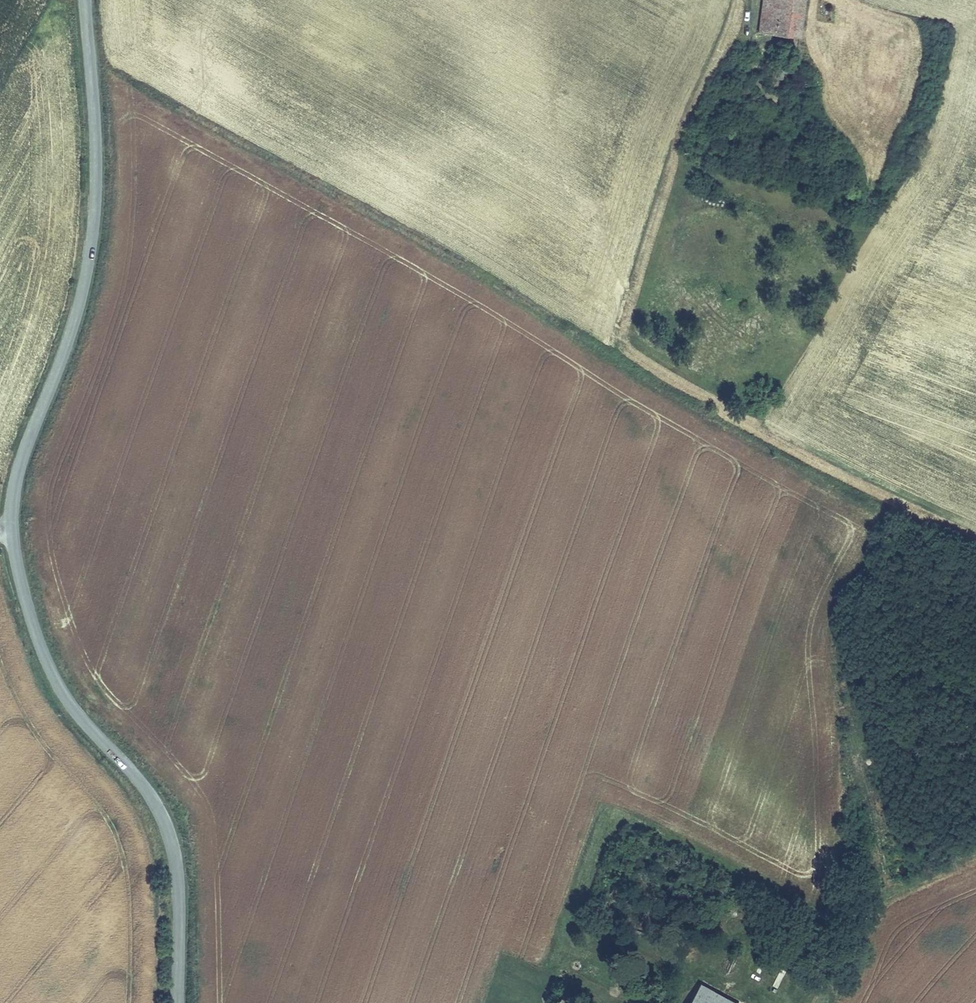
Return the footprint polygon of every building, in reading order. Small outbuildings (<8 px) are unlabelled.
[(761,30),(800,35),(804,0),(765,0),(761,30)] [(777,987),(783,974),(779,972),(773,986),(777,987)] [(691,1002),(738,1002),(701,983),(691,1002)]
